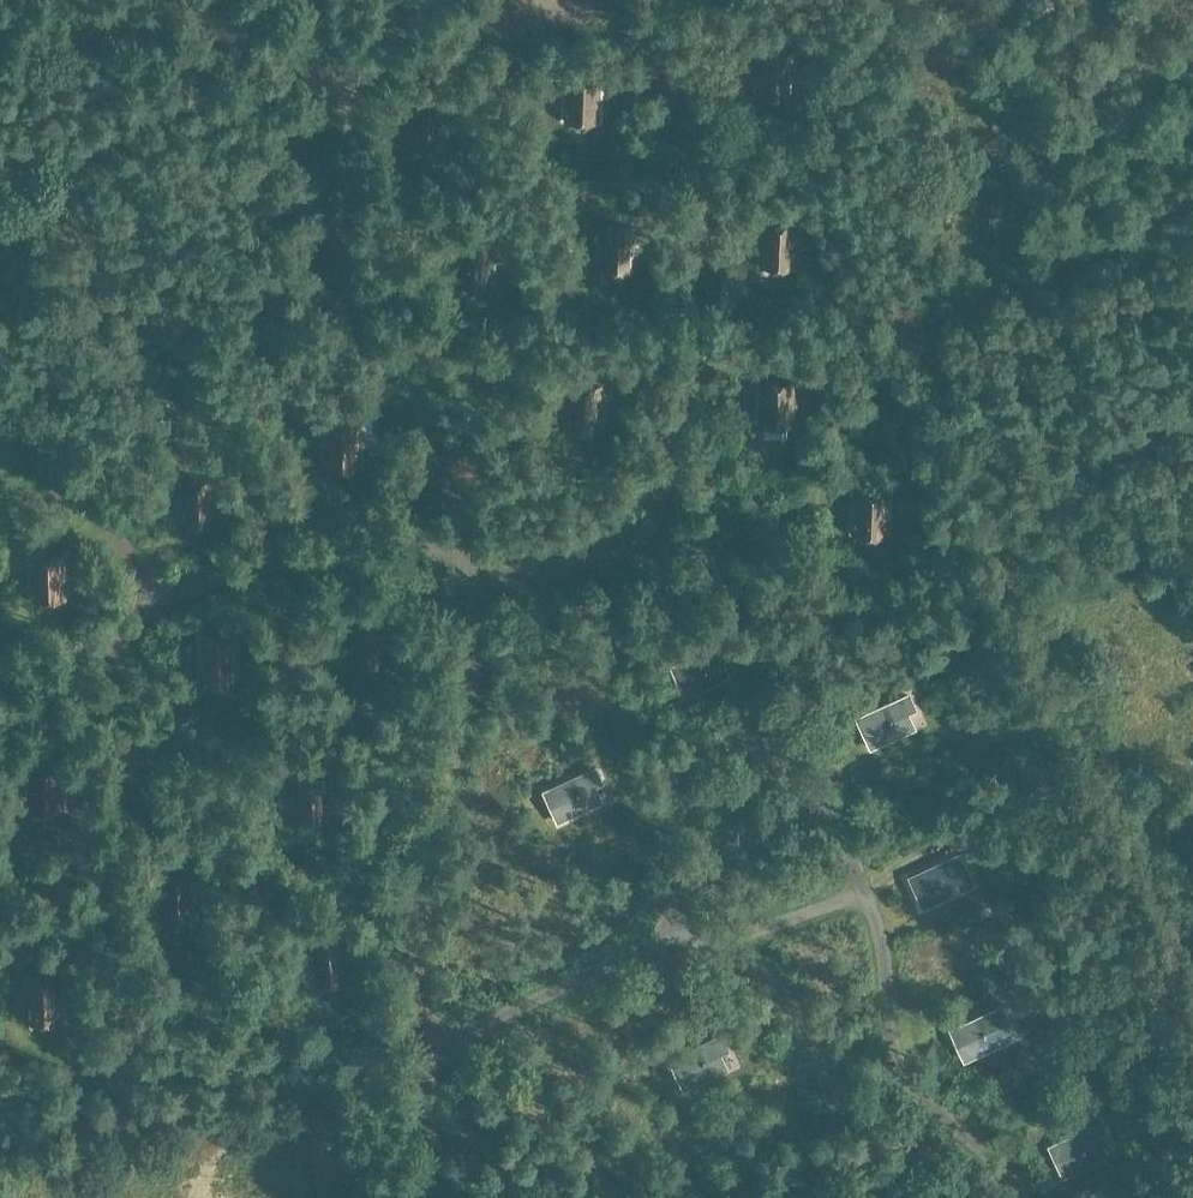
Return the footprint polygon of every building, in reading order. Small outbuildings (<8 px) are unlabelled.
[(756,97),(790,100),(792,55),(758,54),(756,97)] [(598,80),(565,78),(562,124),(597,124),(598,80)] [(759,268),(793,270),(795,225),(761,223),(759,268)] [(634,229),(600,226),(598,271),(632,272),(634,229)] [(757,427),(791,428),(793,384),(760,382),(757,427)] [(324,426),(324,472),(358,470),(357,427),(324,426)] [(217,524),(216,484),(215,478),(182,479),(184,525),(217,524)] [(885,539),(887,494),(853,492),(851,538),(885,539)] [(32,554),(33,595),(34,602),(68,601),(66,553),(32,554)] [(237,679),(235,647),(235,634),(202,636),(204,681),(237,679)] [(723,660),(729,657),(722,641),(669,666),(684,700),(730,676),(723,660)] [(907,714),(915,709),(908,694),(854,718),(869,750),(914,730),(907,714)] [(63,811),(62,777),(61,766),(29,767),(32,813),(63,811)] [(556,823),(600,802),(594,786),(602,782),(594,766),(541,791),(556,823)] [(328,820),(327,776),(294,777),(294,821),(328,820)] [(959,852),(905,878),(920,909),(965,888),(959,872),(967,868),(959,852)] [(313,987),(346,984),(342,939),(309,941),(313,987)] [(64,1022),(61,976),(26,978),(29,1024),(64,1022)] [(1000,1025),(1009,1021),(1001,1005),(948,1028),(964,1062),(1007,1041),(1000,1025)] [(728,1050),(720,1034),(667,1059),(681,1091),(727,1070),(720,1054),(728,1050)] [(1061,1179),(1107,1158),(1100,1141),(1107,1137),(1099,1121),(1047,1145),(1061,1179)]
